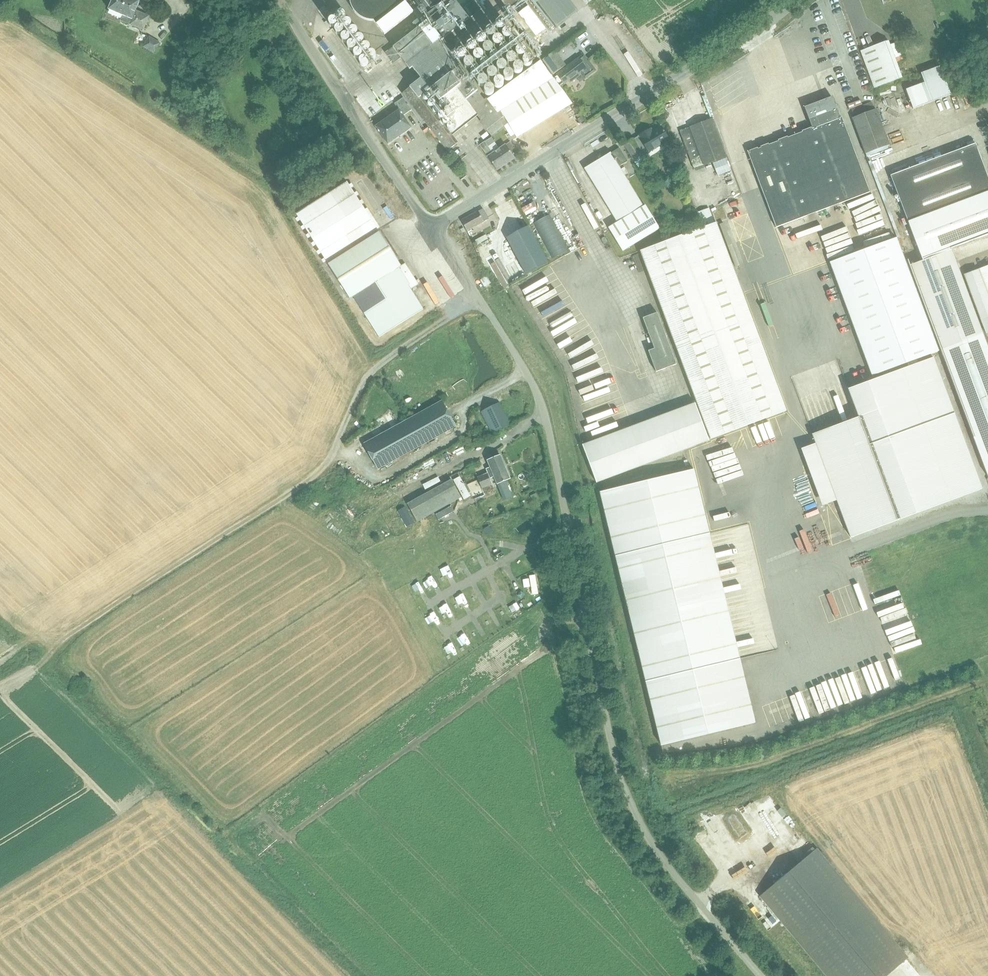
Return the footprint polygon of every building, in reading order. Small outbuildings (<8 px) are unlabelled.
[(110,10),(123,15),(121,20),(143,29),(148,16),(136,11),(140,1),(138,1),(136,0),(113,0),(110,10)] [(350,1),(351,4),(352,7),(353,10),(355,13),(358,15),(360,17),(362,18),(365,19),(368,20),(370,21),(373,21),(374,21),(379,28),(385,35),(396,26),(413,12),(404,0),(350,0),(350,1)] [(425,14),(428,18),(423,22),(417,27),(411,32),(395,44),(384,52),(392,63),(399,58),(408,70),(412,67),(420,77),(401,92),(426,125),(420,129),(423,132),(427,129),(433,137),(434,136),(445,150),(456,141),(450,134),(463,124),(459,119),(466,113),(455,98),(460,94),(480,119),(478,120),(486,130),(501,119),(485,99),(484,100),(458,68),(460,66),(440,41),(482,8),(476,0),(414,0),(425,14)] [(543,10),(548,17),(553,23),(555,26),(557,28),(567,20),(577,12),(567,0),(535,0),(543,10)] [(504,23),(503,22),(502,22),(502,21),(501,21),(500,21),(499,20),(498,21),(497,21),(496,21),(496,22),(495,23),(495,24),(495,25),(495,26),(495,27),(496,28),(496,29),(497,29),(498,30),(499,30),(500,30),(501,30),(502,30),(503,29),(504,28),(504,27),(504,26),(504,25),(504,24),(504,23)] [(494,31),(494,30),(493,30),(493,29),(492,28),(491,28),(490,28),(489,28),(488,28),(487,29),(486,30),(486,31),(485,31),(485,32),(485,33),(485,34),(486,35),(487,36),(487,37),(488,37),(489,37),(490,37),(491,37),(492,37),(493,36),(494,35),(494,34),(494,33),(495,33),(494,32),(494,31)] [(511,32),(510,31),(509,30),(508,30),(507,30),(506,30),(505,30),(504,31),(503,31),(503,32),(503,33),(502,34),(502,35),(503,36),(503,37),(504,38),(505,38),(506,39),(507,39),(508,38),(509,38),(510,38),(510,37),(511,36),(511,35),(511,34),(511,33),(511,32)] [(485,37),(484,36),(483,36),(482,35),(481,35),(480,35),(479,35),(478,36),(477,37),(477,38),(477,39),(476,39),(476,40),(477,41),(477,42),(477,43),(478,43),(479,44),(480,44),(481,44),(482,44),(483,44),(484,43),(485,43),(485,42),(485,41),(486,40),(486,39),(485,38),(485,37)] [(154,52),(160,43),(150,37),(144,45),(154,52)] [(501,38),(500,38),(499,37),(498,37),(497,37),(496,37),(495,37),(494,38),(493,38),(493,39),(493,40),(492,41),(492,42),(493,43),(493,44),(493,45),(494,45),(495,46),(496,46),(497,46),(498,46),(499,46),(500,45),(501,44),(501,43),(502,43),(502,42),(502,41),(501,40),(501,39),(501,38)] [(517,41),(517,40),(516,39),(515,38),(514,38),(513,38),(512,38),(511,39),(510,39),(510,40),(509,40),(509,41),(508,42),(508,43),(509,44),(509,45),(509,46),(510,46),(510,47),(511,47),(512,48),(513,48),(514,48),(515,48),(516,47),(517,47),(517,46),(518,45),(518,44),(518,43),(518,42),(518,41),(517,41)] [(873,88),(901,78),(887,42),(860,52),(873,88)] [(475,45),(475,44),(474,44),(473,43),(472,43),(471,43),(470,43),(469,43),(469,44),(468,44),(467,45),(467,46),(467,47),(467,48),(467,49),(467,50),(468,50),(468,51),(469,51),(470,52),(471,52),(472,52),(473,52),(474,51),(475,50),(475,49),(476,49),(476,48),(476,47),(476,46),(475,45)] [(491,46),(491,45),(490,45),(489,45),(488,44),(487,44),(486,45),(485,45),(484,45),(484,46),(483,47),(483,48),(483,49),(483,50),(483,51),(484,51),(484,52),(485,53),(486,53),(487,53),(488,53),(489,53),(490,53),(490,52),(491,52),(491,51),(492,51),(492,50),(492,49),(492,48),(492,47),(491,46)] [(507,48),(507,47),(506,47),(505,47),(504,46),(503,46),(502,46),(502,47),(501,47),(500,47),(500,48),(499,49),(499,50),(499,51),(499,52),(499,53),(499,54),(500,54),(501,55),(502,55),(503,55),(504,55),(505,55),(506,54),(507,53),(507,52),(508,52),(508,51),(508,50),(507,49),(507,48)] [(524,49),(523,48),(522,47),(521,47),(520,47),(519,47),(518,48),(517,48),(516,49),(516,50),(516,51),(516,52),(516,53),(516,54),(517,55),(517,56),(518,56),(519,57),(520,57),(522,57),(523,56),(524,56),(524,55),(525,54),(525,53),(525,52),(525,51),(525,50),(524,50),(524,49)] [(461,50),(460,50),(459,51),(458,51),(458,52),(458,53),(457,54),(457,55),(458,56),(458,57),(459,58),(460,59),(461,59),(462,59),(463,59),(464,59),(465,58),(466,58),(466,57),(466,56),(467,55),(467,54),(466,53),(466,52),(465,51),(464,50),(463,50),(462,50),(461,50)] [(477,52),(476,52),(475,53),(474,53),(474,54),(474,55),(474,56),(473,56),(474,57),(474,58),(474,59),(475,59),(475,60),(476,60),(477,61),(478,61),(479,61),(480,60),(481,60),(482,59),(482,58),(482,57),(482,56),(482,55),(482,54),(481,53),(480,52),(479,52),(478,52),(477,52)] [(542,62),(552,77),(565,67),(555,52),(542,62)] [(498,56),(498,55),(497,54),(496,54),(495,53),(494,53),(493,53),(493,54),(492,54),(491,55),(490,56),(490,57),(490,58),(490,59),(490,60),(491,61),(492,62),(493,62),(494,62),(495,62),(496,62),(497,61),(498,60),(499,59),(499,58),(499,57),(499,56),(498,56)] [(583,54),(557,74),(564,83),(568,80),(569,82),(580,74),(585,80),(597,71),(583,54)] [(514,57),(513,56),(512,55),(511,55),(510,55),(509,55),(508,55),(507,56),(506,57),(506,58),(506,59),(506,60),(506,61),(507,62),(508,63),(509,63),(510,64),(511,63),(512,63),(513,63),(513,62),(514,62),(514,61),(515,60),(515,59),(515,58),(514,58),(514,57)] [(531,58),(530,58),(529,57),(528,56),(527,56),(526,56),(525,56),(525,57),(524,57),(523,58),(523,59),(522,59),(522,60),(522,61),(522,62),(523,63),(523,64),(524,65),(525,65),(526,65),(527,65),(528,65),(529,65),(530,64),(531,63),(531,62),(531,61),(531,60),(531,59),(531,58)] [(472,61),(472,60),(471,60),(470,59),(469,59),(468,59),(467,59),(466,59),(466,60),(465,60),(464,61),(464,62),(464,63),(464,64),(464,65),(464,66),(465,66),(465,67),(466,67),(467,67),(468,67),(469,67),(470,67),(471,66),(472,65),(472,64),(472,63),(472,62),(472,61)] [(488,63),(488,62),(487,62),(487,61),(486,61),(485,61),(484,60),(483,61),(482,61),(481,61),(481,62),(480,63),(480,64),(480,65),(480,66),(480,67),(481,67),(481,68),(482,68),(483,69),(484,69),(485,69),(486,69),(486,68),(487,68),(488,67),(488,66),(489,65),(489,64),(488,64),(488,63)] [(570,102),(538,60),(491,96),(508,124),(514,135),(515,136),(570,102)] [(505,64),(505,63),(504,63),(503,62),(502,62),(501,62),(500,62),(499,63),(498,63),(498,64),(497,64),(497,65),(497,66),(497,67),(497,68),(497,69),(498,70),(499,71),(500,71),(501,71),(502,71),(503,71),(504,71),(505,70),(505,69),(506,69),(506,68),(506,67),(506,66),(506,65),(506,64),(505,64)] [(521,65),(521,64),(520,64),(519,63),(518,63),(517,63),(516,63),(515,63),(514,64),(513,65),(513,66),(512,67),(512,68),(513,69),(513,70),(514,71),(515,71),(515,72),(516,72),(517,72),(518,72),(519,72),(520,71),(521,70),(521,69),(521,68),(522,67),(521,66),(521,65)] [(479,69),(478,69),(478,68),(477,67),(476,67),(475,67),(474,67),(473,67),(472,68),(471,68),(471,69),(470,70),(470,71),(470,72),(470,73),(470,74),(471,75),(472,76),(473,76),(474,77),(475,77),(476,77),(477,76),(478,76),(479,75),(479,74),(480,73),(480,72),(480,71),(479,70),(479,69)] [(950,95),(940,67),(930,70),(941,98),(950,95)] [(495,71),(494,70),(494,69),(493,69),(492,69),(491,69),(490,69),(489,69),(488,70),(487,71),(487,72),(487,73),(487,74),(487,75),(488,76),(489,77),(490,78),(491,78),(492,78),(493,78),(494,77),(495,77),(495,76),(496,75),(496,74),(496,73),(496,72),(495,71)] [(512,73),(512,72),(511,71),(510,71),(510,70),(509,70),(508,70),(507,70),(506,70),(506,71),(505,71),(504,72),(504,73),(503,74),(503,75),(503,76),(504,77),(505,78),(505,79),(506,79),(507,79),(508,79),(509,79),(510,79),(511,78),(512,77),(513,76),(513,75),(513,74),(512,73)] [(486,78),(485,78),(485,77),(484,77),(483,76),(482,76),(481,76),(480,76),(479,77),(478,77),(478,78),(477,79),(477,80),(477,81),(477,82),(477,83),(478,83),(478,84),(479,85),(480,86),(481,86),(482,86),(483,86),(484,86),(485,85),(486,84),(486,83),(487,82),(487,81),(487,80),(486,79),(486,78)] [(502,81),(502,80),(501,79),(500,79),(500,78),(499,78),(498,78),(497,78),(496,79),(495,79),(494,80),(494,81),(493,82),(493,83),(494,84),(494,85),(495,86),(496,87),(497,87),(498,87),(499,87),(500,86),(501,86),(501,85),(502,85),(502,84),(502,83),(502,82),(502,81)] [(910,106),(927,102),(923,82),(906,86),(910,106)] [(492,88),(491,87),(490,86),(489,86),(488,86),(487,86),(486,86),(485,87),(485,88),(484,88),(484,89),(484,90),(484,91),(484,92),(484,93),(485,94),(486,94),(486,95),(487,95),(488,95),(489,95),(490,95),(491,94),(492,94),(492,93),(492,92),(493,91),(493,90),(493,89),(492,88)] [(889,98),(878,101),(881,113),(892,110),(889,98)] [(388,143),(410,127),(402,116),(410,110),(402,99),(394,104),(398,110),(376,126),(388,143)] [(841,119),(838,119),(830,99),(804,108),(811,130),(748,153),(775,227),(868,193),(841,119)] [(871,102),(852,110),(853,115),(873,107),(871,102)] [(866,154),(889,145),(875,111),(852,120),(866,154)] [(793,117),(781,121),(785,133),(797,129),(793,117)] [(692,168),(724,156),(710,119),(679,131),(692,168)] [(508,124),(505,127),(511,137),(514,135),(508,124)] [(647,162),(643,156),(669,139),(660,125),(651,131),(650,128),(638,136),(639,137),(634,141),(633,139),(623,145),(634,161),(638,167),(647,162)] [(907,220),(920,255),(918,256),(920,262),(909,266),(910,266),(941,350),(987,477),(987,349),(983,335),(956,263),(951,249),(987,235),(987,178),(976,145),(974,140),(961,145),(963,149),(910,169),(891,176),(907,220)] [(483,142),(478,145),(497,169),(512,158),(503,145),(491,153),(486,146),(483,142)] [(627,162),(619,148),(584,168),(615,222),(607,227),(621,251),(658,229),(644,205),(642,206),(618,167),(627,162)] [(685,173),(672,179),(677,188),(690,182),(685,173)] [(347,181),(297,214),(352,298),(355,296),(382,336),(425,308),(413,288),(420,283),(406,262),(402,265),(380,231),(347,181)] [(695,211),(698,221),(707,218),(703,208),(695,211)] [(483,209),(478,212),(462,221),(467,231),(489,219),(483,209)] [(711,438),(785,410),(715,223),(641,250),(711,438)] [(529,228),(508,239),(527,274),(548,263),(529,228)] [(492,229),(482,235),(484,239),(494,233),(492,229)] [(829,262),(872,376),(939,351),(896,237),(829,262)] [(638,254),(633,256),(639,273),(644,271),(638,254)] [(963,277),(980,322),(985,335),(987,334),(987,267),(963,277)] [(827,280),(819,283),(824,294),(831,291),(827,280)] [(656,372),(676,365),(657,313),(643,318),(654,349),(648,351),(656,372)] [(982,489),(933,358),(848,389),(859,417),(812,434),(851,538),(982,489)] [(844,380),(849,378),(845,367),(840,369),(844,380)] [(378,469),(457,426),(443,401),(364,444),(378,469)] [(695,402),(583,444),(597,481),(709,440),(695,402)] [(511,424),(500,403),(481,412),(492,434),(511,424)] [(498,484),(511,477),(500,455),(487,461),(498,484)] [(460,465),(452,467),(454,473),(462,471),(460,465)] [(694,470),(600,492),(661,746),(755,723),(740,659),(730,661),(700,536),(709,534),(694,470)] [(330,476),(344,485),(347,480),(333,471),(330,476)] [(487,473),(478,477),(483,488),(492,484),(487,473)] [(451,480),(407,504),(417,522),(461,498),(451,480)] [(348,482),(345,488),(358,492),(360,486),(348,482)] [(451,506),(436,515),(439,520),(454,511),(451,506)] [(405,507),(398,511),(407,527),(414,523),(405,507)] [(489,526),(484,529),(487,535),(492,532),(489,526)] [(909,626),(904,612),(902,612),(897,596),(885,600),(895,630),(909,626)] [(900,632),(886,635),(888,643),(902,641),(900,632)] [(757,815),(753,805),(745,808),(749,819),(757,815)] [(816,851),(762,896),(829,975),(884,975),(906,958),(816,851)]
